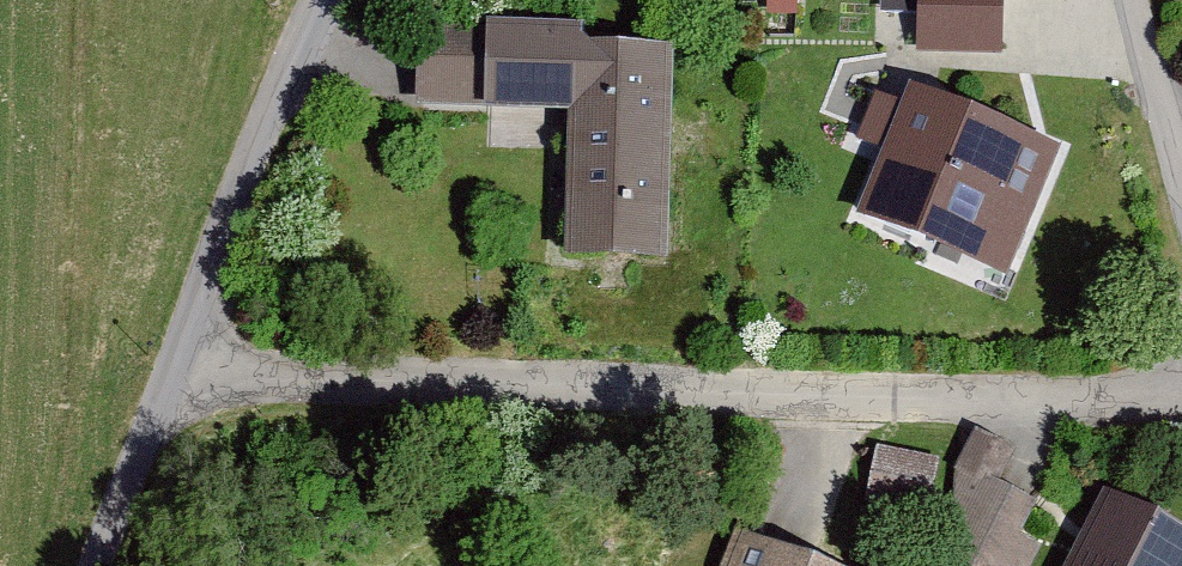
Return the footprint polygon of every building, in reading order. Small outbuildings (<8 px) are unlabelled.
[(913,56),(1004,56),(1004,0),(913,0),(913,56)] [(583,32),(412,28),(409,114),(569,118),(565,265),(667,268),(673,53),(583,51),(583,32)] [(1063,165),(914,104),(863,228),(1012,289),(1063,165)] [(950,563),(957,565),(1035,565),(1045,545),(1026,536),(1041,505),(1003,485),(1019,452),(976,430),(955,471),(950,563)] [(942,461),(878,446),(865,501),(929,516),(942,461)] [(1103,508),(1074,565),(1181,565),(1181,548),(1103,508)] [(737,550),(730,565),(777,565),(737,550)]
